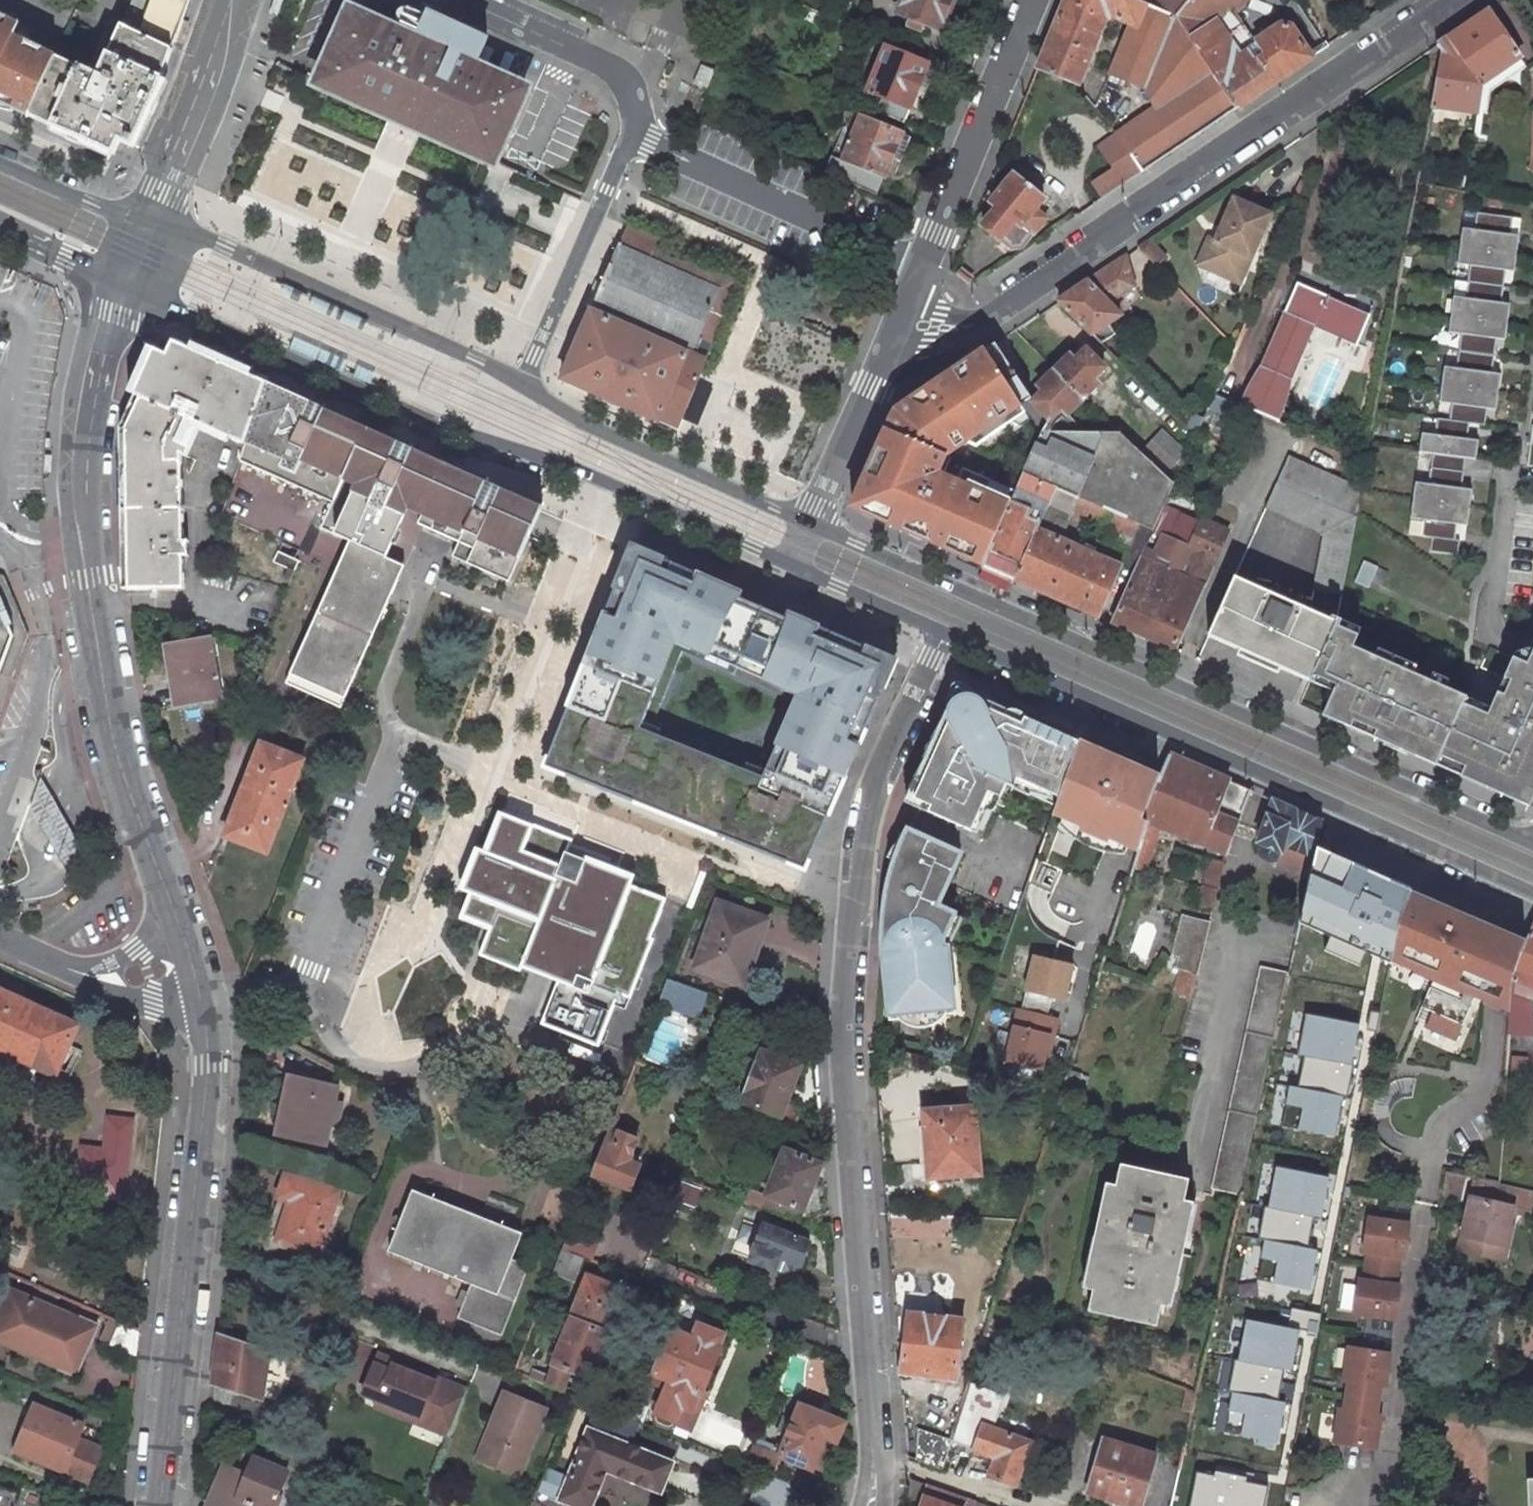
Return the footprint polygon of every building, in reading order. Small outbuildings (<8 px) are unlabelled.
[(183,0),(125,0),(116,19),(168,45),(183,0)] [(283,0),(275,0),(270,15),(277,17),(283,0)] [(348,0),(342,0),(307,79),(305,84),(387,121),(419,135),(495,168),(531,82),(478,58),(415,29),(348,0)] [(896,8),(908,13),(921,18),(940,25),(950,0),(900,0),(896,8)] [(1105,17),(1101,16),(1104,9),(1130,20),(1136,23),(1145,2),(1140,0),(1062,0),(1036,64),(1079,81),(1105,17)] [(1145,2),(1172,14),(1184,0),(1140,0),(1145,2)] [(1215,18),(1228,2),(1230,0),(1184,0),(1172,14),(1235,105),(1311,54),(1291,25),(1280,23),(1237,50),(1215,18)] [(1110,68),(1143,83),(1153,106),(1117,131),(1144,167),(1235,105),(1172,14),(1145,2),(1136,23),(1130,20),(1110,68)] [(426,5),(415,29),(478,58),(490,34),(426,5)] [(1519,56),(1521,55),(1490,7),(1450,34),(1483,81),(1519,56)] [(0,9),(0,22),(13,28),(17,18),(0,9)] [(921,18),(908,13),(904,23),(917,28),(921,18)] [(168,45),(116,19),(109,15),(86,63),(54,47),(34,91),(25,109),(110,148),(116,135),(129,141),(156,81),(168,45)] [(25,109),(34,91),(54,47),(13,28),(0,22),(0,97),(25,109)] [(1431,101),(1476,109),(1481,83),(1483,81),(1450,34),(1437,43),(1441,49),(1431,101)] [(883,43),(865,88),(879,93),(873,109),(900,119),(914,86),(924,61),(925,59),(883,43)] [(1526,65),(1519,56),(1483,81),(1481,83),(1476,109),(1487,111),(1490,90),(1526,65)] [(924,61),(914,86),(922,90),(933,66),(924,61)] [(901,130),(860,113),(842,158),(830,154),(823,170),(876,194),(891,154),(901,130)] [(901,130),(891,154),(899,157),(909,133),(901,130)] [(1097,144),(1112,164),(1091,179),(1101,196),(1118,185),(1144,167),(1117,131),(1097,144)] [(1044,194),(1015,171),(991,199),(996,203),(982,219),(1000,235),(1002,233),(1012,241),(1022,237),(1029,228),(1032,230),(1046,213),(1035,205),(1044,194)] [(1235,198),(1216,240),(1208,243),(1203,257),(1205,266),(1240,280),(1270,213),(1235,198)] [(1510,230),(1512,213),(1477,209),(1475,226),(1462,224),(1460,242),(1516,249),(1519,232),(1510,230)] [(627,225),(591,306),(709,357),(744,275),(627,225)] [(1167,254),(1150,235),(1149,236),(1137,243),(1157,263),(1167,254)] [(1514,267),(1516,249),(1460,242),(1458,260),(1470,261),(1468,278),(1503,282),(1505,266),(1514,267)] [(1110,298),(1135,281),(1126,251),(1058,297),(1093,333),(1123,312),(1110,298)] [(1507,318),(1509,300),(1501,299),(1503,282),(1468,278),(1466,294),(1453,292),(1451,310),(1507,318)] [(1298,280),(1290,298),(1261,359),(1264,360),(1243,402),(1268,413),(1288,372),(1290,374),(1316,323),(1354,342),(1364,319),(1326,301),(1329,296),(1306,284),(1298,280)] [(1326,301),(1364,319),(1367,313),(1329,296),(1326,301)] [(589,305),(559,380),(660,425),(661,422),(680,430),(709,357),(591,306),(589,305)] [(1504,336),(1507,318),(1451,310),(1448,328),(1461,330),(1458,347),(1494,351),(1496,334),(1504,336)] [(118,586),(178,585),(178,552),(183,552),(182,545),(184,536),(179,535),(179,447),(188,451),(200,420),(243,435),(264,377),(171,334),(164,351),(148,344),(139,367),(132,383),(130,389),(136,391),(120,424),(120,524),(118,586)] [(969,356),(980,372),(1005,355),(994,340),(969,356)] [(1500,370),(1491,369),(1494,351),(1458,347),(1456,364),(1444,362),(1441,380),(1497,388),(1500,370)] [(1104,365),(1087,348),(1076,359),(1070,354),(1054,369),(1084,398),(1099,383),(1093,376),(1104,365)] [(943,473),(951,452),(953,453),(967,443),(978,447),(1001,430),(1010,424),(1009,412),(1033,395),(1005,355),(980,372),(969,356),(952,368),(950,377),(938,385),(929,383),(897,405),(851,503),(860,507),(866,503),(878,509),(876,515),(909,529),(912,521),(928,528),(925,536),(982,561),(1011,499),(1016,488),(1015,488),(964,465),(957,479),(943,473)] [(952,368),(929,383),(938,385),(950,377),(952,368)] [(1054,369),(1041,383),(1047,389),(1036,400),(1052,418),(1063,408),(1067,413),(1071,413),(1084,398),(1054,369)] [(312,421),(298,415),(306,395),(300,391),(264,377),(243,435),(235,457),(315,492),(347,419),(319,406),(312,421)] [(1495,406),(1497,388),(1441,380),(1439,398),(1451,399),(1449,416),(1468,419),(1484,421),(1486,404),(1495,406)] [(1067,413),(1063,408),(1052,418),(1042,427),(1022,471),(1054,486),(1071,494),(1072,491),(1092,502),(1137,522),(1148,527),(1161,499),(1170,480),(1161,471),(1122,434),(1089,431),(1071,413),(1067,413)] [(1477,437),(1466,435),(1468,419),(1449,416),(1437,414),(1435,430),(1421,429),(1419,447),(1432,449),(1464,453),(1475,455),(1477,437)] [(399,441),(347,419),(315,492),(328,498),(316,525),(349,540),(388,557),(409,509),(425,516),(421,525),(458,541),(450,560),(510,586),(531,538),(546,505),(413,447),(405,464),(391,458),(399,441)] [(1171,461),(1150,440),(1140,450),(1161,471),(1171,461)] [(1460,484),(1464,453),(1432,449),(1428,480),(1415,478),(1412,496),(1468,503),(1470,486),(1460,484)] [(1277,473),(1356,510),(1361,483),(1288,450),(1277,473)] [(55,454),(47,454),(46,471),(54,471),(55,454)] [(1016,488),(1045,502),(1047,502),(1049,498),(1054,486),(1022,471),(1015,488),(1016,488)] [(1324,530),(1314,583),(1341,590),(1356,510),(1277,473),(1265,499),(1314,522),(1324,530)] [(1049,498),(1063,504),(1068,493),(1054,486),(1049,498)] [(1034,525),(1049,531),(1056,516),(1068,522),(1073,512),(1079,497),(1068,493),(1063,504),(1049,498),(1047,502),(1045,502),(1041,512),(1034,525)] [(1453,536),(1455,520),(1466,521),(1468,503),(1412,496),(1410,513),(1423,515),(1421,532),(1431,533),(1429,547),(1456,551),(1458,536),(1453,536)] [(1077,513),(1083,500),(1079,497),(1073,512),(1077,513)] [(1002,570),(1030,507),(1011,499),(982,561),(1002,570)] [(1177,510),(1179,507),(1161,499),(1148,527),(1152,528),(1159,531),(1169,507),(1177,510)] [(1118,530),(1116,535),(1129,541),(1132,533),(1137,522),(1092,502),(1091,503),(1083,500),(1077,513),(1084,515),(1118,530)] [(878,509),(866,503),(860,507),(876,515),(878,509)] [(1041,512),(1030,507),(1002,570),(1011,574),(1034,525),(1041,512)] [(1112,619),(1173,646),(1201,581),(1210,558),(1225,526),(1199,513),(1198,516),(1179,507),(1177,510),(1169,507),(1159,531),(1147,556),(1142,554),(1135,569),(1112,619)] [(1068,522),(1056,516),(1049,531),(1034,525),(1011,574),(1042,588),(1065,538),(1061,536),(1068,522)] [(909,529),(925,536),(928,528),(912,521),(909,529)] [(1132,533),(1148,540),(1152,528),(1148,527),(1137,522),(1132,533)] [(1142,554),(1148,540),(1132,533),(1129,541),(1120,561),(1135,569),(1142,554)] [(1120,561),(1065,538),(1042,588),(1098,612),(1120,561)] [(404,564),(388,557),(349,540),(286,683),(341,708),(404,564)] [(632,544),(541,771),(807,877),(902,663),(632,544)] [(1334,617),(1232,571),(1205,630),(1308,677),(1327,632),(1334,617)] [(0,687),(0,721),(30,637),(7,578),(0,575),(0,595),(8,614),(18,639),(0,687)] [(18,639),(8,614),(0,595),(0,687),(18,639)] [(1497,712),(1474,702),(1475,693),(1362,644),(1367,633),(1344,624),(1319,679),(1343,689),(1331,714),(1532,803),(1532,659),(1524,655),(1514,676),(1521,678),(1515,693),(1508,689),(1497,712)] [(205,636),(161,644),(171,703),(214,694),(205,636)] [(943,711),(905,797),(971,828),(985,795),(997,767),(1015,775),(1056,793),(1069,756),(1076,740),(1078,737),(983,696),(982,699),(977,708),(972,697),(952,702),(947,713),(943,711)] [(161,731),(147,737),(151,746),(165,741),(161,731)] [(299,752),(257,737),(220,832),(263,847),(299,752)] [(1143,819),(1158,775),(1078,737),(1076,740),(1069,756),(1056,793),(1032,862),(1089,884),(1107,837),(1135,848),(1144,819),(1143,819)] [(1235,820),(1213,811),(1217,801),(1239,810),(1247,788),(1166,752),(1163,762),(1158,775),(1143,819),(1144,819),(1135,848),(1132,857),(1144,861),(1156,823),(1224,850),(1235,820)] [(997,767),(985,795),(1003,803),(1015,775),(997,767)] [(81,842),(44,778),(33,808),(70,876),(81,842)] [(1269,798),(1254,839),(1260,841),(1256,850),(1258,855),(1266,858),(1272,855),(1309,868),(1314,844),(1320,820),(1269,798)] [(479,945),(518,962),(520,958),(524,948),(561,963),(557,974),(543,1018),(597,1037),(618,984),(629,989),(653,931),(649,930),(663,896),(666,890),(627,877),(581,859),(584,851),(565,844),(528,829),(532,817),(501,803),(462,906),(490,918),(479,945)] [(570,831),(532,817),(528,829),(565,844),(570,831)] [(882,952),(884,981),(882,982),(885,1018),(895,1017),(898,1021),(903,1025),(911,1029),(921,1028),(929,1025),(934,1022),(937,1017),(940,1012),(949,1012),(946,946),(948,939),(942,936),(953,910),(938,903),(960,850),(908,827),(900,842),(894,857),(890,874),(889,885),(882,911),(880,952),(882,952)] [(1411,886),(1314,844),(1309,868),(1272,855),(1260,897),(1388,953),(1396,911),(1403,897),(1406,897),(1411,886)] [(584,851),(581,859),(627,877),(631,869),(605,859),(584,851)] [(1221,861),(1207,856),(1196,904),(1209,907),(1221,861)] [(1396,911),(1388,953),(1430,974),(1417,1001),(1428,1006),(1422,1019),(1448,1032),(1469,912),(1411,886),(1406,897),(1403,897),(1396,911)] [(763,917),(716,898),(692,962),(740,980),(747,977),(758,949),(752,947),(763,917)] [(1206,919),(1177,911),(1167,951),(1174,953),(1195,960),(1206,919)] [(1469,912),(1448,1032),(1452,1034),(1472,989),(1509,1005),(1511,984),(1512,973),(1526,937),(1469,912)] [(1512,973),(1511,984),(1523,990),(1527,980),(1532,983),(1532,920),(1530,927),(1526,937),(1512,973)] [(529,962),(557,974),(561,963),(524,948),(520,958),(529,962)] [(1195,960),(1174,953),(1170,965),(1174,966),(1172,974),(1189,979),(1195,960)] [(1031,959),(1016,1012),(1042,1019),(1047,1002),(1059,1005),(1069,969),(1031,959)] [(1288,967),(1260,961),(1209,1184),(1238,1192),(1288,967)] [(653,999),(695,1014),(704,990),(663,975),(653,999)] [(0,984),(0,1051),(60,1078),(86,1024),(0,984)] [(1507,1034),(1522,1035),(1523,990),(1511,984),(1509,1005),(1507,1034)] [(1354,1016),(1296,1007),(1290,1052),(1348,1061),(1354,1016)] [(1053,1022),(1042,1019),(1016,1012),(1014,1012),(999,1064),(1034,1074),(1044,1039),(1048,1040),(1053,1022)] [(796,1061),(760,1046),(751,1068),(742,1064),(736,1077),(747,1080),(739,1098),(739,1099),(791,1119),(794,1112),(780,1107),(796,1061)] [(330,1083),(286,1073),(275,1129),(318,1138),(330,1083)] [(1345,1090),(1279,1078),(1271,1124),(1336,1136),(1345,1090)] [(973,1107),(919,1109),(922,1180),(975,1176),(973,1107)] [(99,1152),(76,1150),(72,1197),(117,1201),(123,1124),(101,1121),(99,1152)] [(625,1154),(633,1133),(605,1122),(586,1169),(626,1184),(636,1159),(625,1154)] [(816,1160),(780,1146),(756,1204),(755,1206),(792,1220),(816,1160)] [(1328,1164),(1262,1152),(1254,1199),(1320,1210),(1328,1164)] [(1183,1176),(1116,1163),(1111,1185),(1105,1184),(1082,1287),(1088,1288),(1084,1308),(1151,1323),(1156,1302),(1163,1304),(1185,1200),(1179,1199),(1183,1176)] [(334,1186),(279,1169),(272,1193),(284,1198),(274,1235),(316,1247),(334,1186)] [(668,1193),(683,1199),(687,1186),(695,1189),(697,1180),(677,1172),(668,1193)] [(1506,1225),(1510,1207),(1527,1211),(1531,1190),(1496,1182),(1473,1177),(1461,1232),(1506,1244),(1510,1226),(1506,1225)] [(384,1247),(465,1279),(451,1312),(496,1330),(523,1262),(506,1256),(517,1229),(407,1187),(384,1247)] [(284,1198),(272,1193),(259,1239),(259,1243),(260,1245),(263,1246),(266,1247),(268,1246),(270,1245),(274,1235),(284,1198)] [(588,1254),(599,1224),(569,1212),(558,1242),(588,1254)] [(1407,1222),(1366,1216),(1361,1249),(1366,1250),(1363,1265),(1394,1270),(1397,1254),(1401,1255),(1407,1222)] [(807,1238),(761,1220),(747,1256),(772,1266),(777,1254),(797,1262),(807,1238)] [(1316,1243),(1251,1231),(1242,1277),(1308,1289),(1316,1243)] [(1506,1244),(1461,1232),(1458,1245),(1503,1256),(1506,1244)] [(548,1266),(569,1275),(579,1250),(558,1242),(548,1266)] [(1394,1270),(1363,1265),(1361,1278),(1356,1278),(1351,1311),(1392,1317),(1397,1284),(1392,1283),(1394,1270)] [(614,1281),(584,1270),(545,1370),(531,1364),(527,1373),(559,1386),(568,1365),(585,1371),(604,1325),(599,1323),(614,1281)] [(73,1320),(6,1291),(0,1304),(0,1343),(53,1366),(60,1350),(73,1320)] [(961,1317),(906,1309),(898,1368),(952,1377),(961,1317)] [(1297,1321),(1231,1310),(1223,1356),(1289,1368),(1297,1321)] [(102,1319),(93,1340),(130,1357),(132,1332),(102,1319)] [(89,1326),(73,1320),(60,1350),(70,1353),(79,1331),(86,1333),(89,1326)] [(695,1323),(691,1333),(670,1325),(665,1328),(649,1369),(652,1370),(649,1378),(663,1383),(655,1406),(655,1408),(653,1413),(653,1415),(655,1417),(665,1421),(671,1419),(677,1402),(689,1406),(696,1388),(698,1389),(716,1343),(714,1342),(718,1334),(713,1327),(699,1321),(695,1323)] [(258,1394),(265,1345),(214,1329),(209,1379),(258,1394)] [(360,1376),(374,1382),(372,1389),(415,1408),(416,1405),(432,1411),(428,1420),(442,1426),(462,1379),(425,1365),(423,1369),(388,1354),(390,1349),(374,1343),(360,1376)] [(1387,1351),(1346,1345),(1341,1378),(1346,1379),(1343,1394),(1374,1398),(1376,1383),(1382,1384),(1387,1351)] [(1283,1393),(1217,1381),(1209,1428),(1275,1439),(1283,1393)] [(964,1387),(947,1384),(939,1425),(951,1429),(964,1387)] [(541,1405),(502,1388),(487,1422),(492,1424),(487,1432),(484,1430),(475,1453),(514,1470),(541,1405)] [(687,1426),(701,1390),(698,1389),(696,1388),(689,1406),(677,1402),(671,1419),(687,1426)] [(1374,1398),(1343,1394),(1341,1408),(1336,1407),(1331,1439),(1372,1446),(1377,1413),(1372,1412),(1374,1398)] [(838,1417),(796,1400),(776,1451),(820,1466),(838,1417)] [(30,1406),(10,1452),(81,1482),(94,1450),(71,1440),(77,1426),(30,1406)] [(671,1455),(588,1421),(566,1471),(556,1493),(588,1505),(605,1465),(658,1487),(671,1455)] [(1012,1484),(1027,1440),(980,1423),(971,1449),(987,1454),(992,1457),(986,1474),(1012,1484)] [(944,1449),(915,1432),(914,1461),(938,1469),(941,1458),(944,1449)] [(1102,1437),(1086,1490),(1136,1505),(1139,1505),(1153,1453),(1102,1437)] [(773,1450),(747,1440),(740,1460),(764,1471),(773,1450)] [(987,1454),(971,1449),(969,1455),(985,1461),(987,1454)] [(284,1465),(251,1452),(245,1466),(233,1462),(227,1478),(217,1474),(204,1505),(267,1505),(284,1465)] [(223,1458),(217,1474),(227,1478),(233,1462),(223,1458)] [(566,1471),(543,1462),(535,1482),(556,1493),(566,1471)] [(1194,1465),(1187,1505),(1268,1505),(1273,1481),(1194,1465)] [(1525,1473),(1526,1505),(1532,1505),(1532,1473),(1525,1473)] [(964,1499),(926,1485),(919,1505),(961,1505),(964,1499)]
